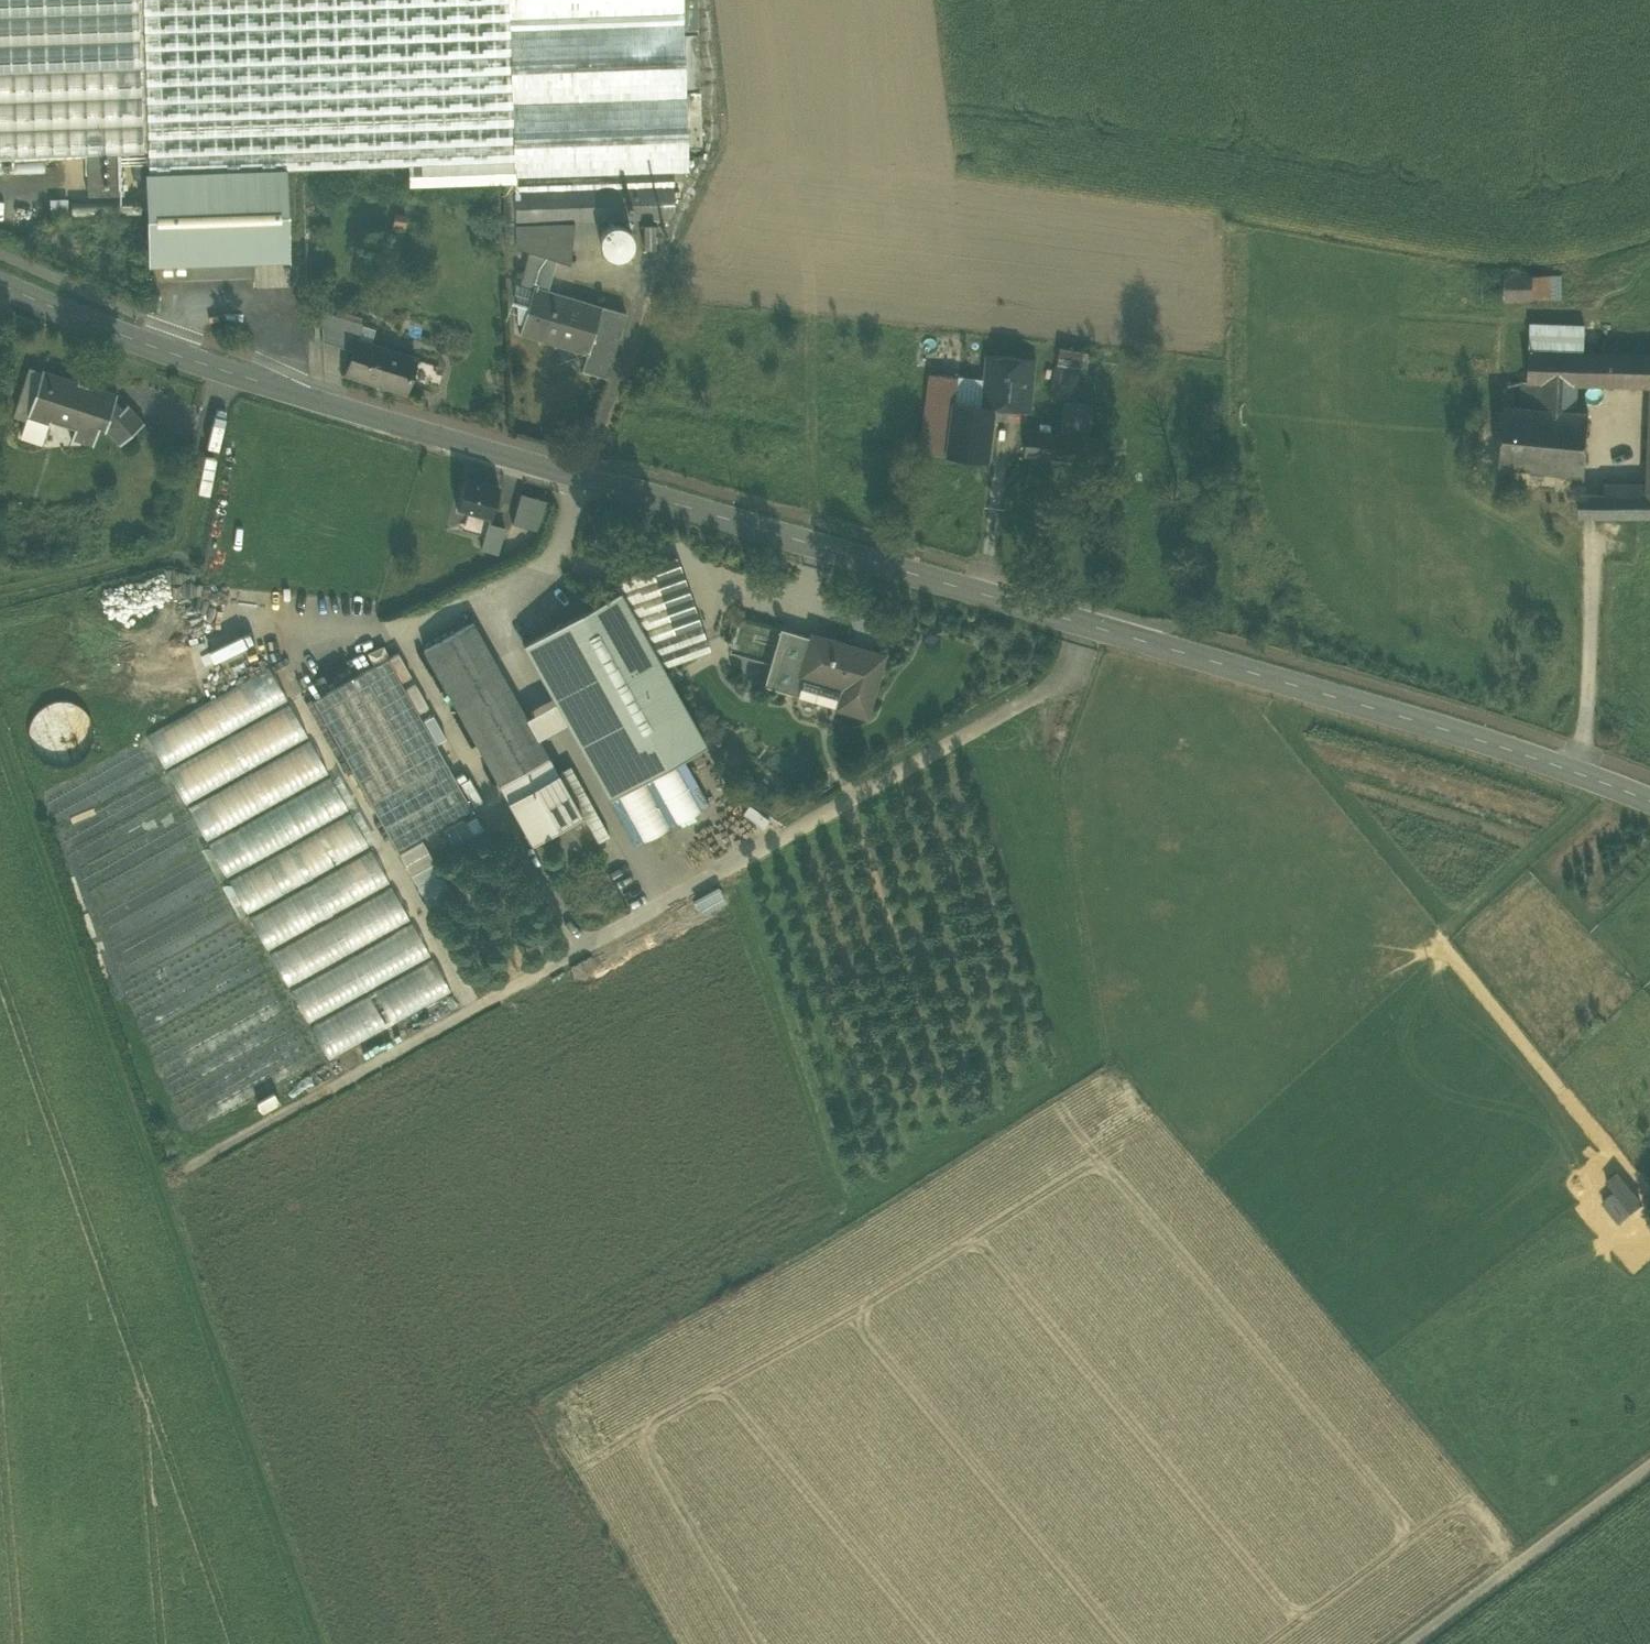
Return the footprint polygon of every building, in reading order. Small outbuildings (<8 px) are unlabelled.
[(148,151),(143,0),(0,0),(0,156),(148,151)] [(508,0),(143,0),(148,151),(149,172),(287,167),(409,163),(514,160),(508,0)] [(514,160),(514,179),(515,193),(674,185),(674,172),(689,172),(688,145),(686,90),(686,87),(684,33),(684,29),(683,0),(508,0),(514,160)] [(684,29),(698,29),(697,0),(683,0),(684,29)] [(684,33),(686,87),(700,86),(698,32),(684,33)] [(702,144),(700,90),(686,90),(688,145),(702,144)] [(87,155),(87,168),(118,167),(118,154),(87,155)] [(133,156),(134,177),(145,177),(145,155),(133,156)] [(7,158),(8,172),(47,171),(46,156),(7,158)] [(514,179),(514,160),(409,163),(409,182),(505,179),(514,179)] [(87,168),(88,181),(119,181),(118,167),(87,168)] [(290,256),(287,167),(149,172),(152,260),(290,256)] [(506,240),(516,240),(516,222),(515,193),(514,179),(505,179),(506,240)] [(119,194),(119,181),(88,181),(88,195),(119,194)] [(515,193),(516,222),(575,220),(597,219),(670,217),(675,208),(674,185),(515,193)] [(52,199),(52,210),(68,209),(67,198),(52,199)] [(72,201),(72,215),(141,212),(141,198),(72,201)] [(598,245),(597,219),(575,220),(572,246),(598,245)] [(572,246),(575,220),(516,222),(516,240),(517,247),(531,251),(531,250),(557,258),(557,259),(571,263),(572,246)] [(656,223),(643,222),(643,245),(656,246),(656,223)] [(547,270),(553,272),(557,259),(557,258),(531,250),(531,251),(527,264),(547,270)] [(544,330),(590,344),(602,307),(600,306),(541,289),(547,270),(527,264),(522,281),(519,292),(531,296),(524,319),(520,331),(541,338),(544,330)] [(1505,276),(1505,296),(1509,296),(1534,296),(1534,275),(1505,276)] [(1534,275),(1534,296),(1550,296),(1550,275),(1534,275)] [(519,318),(524,319),(531,296),(519,292),(522,281),(517,279),(519,318)] [(601,305),(600,306),(602,307),(590,344),(587,353),(586,353),(581,369),(607,377),(626,313),(601,305)] [(323,340),(353,350),(357,340),(358,340),(363,324),(363,323),(322,310),(323,340)] [(1558,382),(1561,382),(1561,352),(1584,352),(1585,351),(1585,325),(1531,323),(1528,381),(1558,382)] [(520,333),(586,353),(587,353),(590,344),(544,330),(541,338),(520,331),(520,333)] [(346,373),(407,392),(412,375),(410,374),(414,359),(417,360),(417,359),(415,358),(358,340),(357,340),(353,350),(346,373)] [(1062,360),(1079,363),(1081,347),(1064,344),(1062,360)] [(1578,383),(1612,384),(1613,352),(1595,351),(1585,351),(1584,352),(1561,352),(1561,382),(1578,383)] [(1613,352),(1612,384),(1649,385),(1649,353),(1613,352)] [(997,407),(1032,410),(1036,357),(988,353),(986,379),(984,406),(997,407)] [(13,416),(26,420),(27,415),(42,370),(29,366),(13,416)] [(1052,393),(1065,395),(1070,368),(1057,366),(1052,393)] [(27,415),(26,420),(21,434),(43,441),(49,422),(50,422),(51,420),(54,411),(78,419),(75,428),(72,438),(73,439),(74,436),(93,442),(92,445),(94,445),(99,428),(100,426),(105,428),(104,430),(105,430),(106,429),(108,422),(110,416),(115,400),(118,392),(116,392),(115,394),(88,385),(89,383),(87,382),(86,385),(79,383),(80,380),(78,379),(77,382),(43,371),(44,368),(43,368),(42,370),(27,415)] [(78,379),(44,368),(43,371),(77,382),(78,379)] [(921,451),(991,460),(997,407),(984,406),(986,379),(931,372),(921,451)] [(1556,408),(1558,382),(1528,381),(1523,389),(1523,399),(1526,406),(1556,408)] [(1556,408),(1577,410),(1578,383),(1561,382),(1558,382),(1556,408)] [(116,392),(89,383),(88,385),(115,394),(116,392)] [(123,408),(115,400),(110,416),(112,418),(123,408)] [(1089,435),(1091,422),(1093,404),(1067,401),(1065,419),(1063,432),(1089,435)] [(119,443),(120,444),(143,424),(145,422),(128,403),(123,408),(112,418),(110,416),(108,422),(123,439),(119,443)] [(1500,463),(1585,474),(1589,410),(1577,410),(1556,408),(1526,406),(1505,404),(1500,463)] [(54,411),(51,420),(75,428),(78,419),(54,411)] [(108,422),(106,429),(119,443),(123,439),(108,422)] [(1026,454),(1086,460),(1089,435),(1063,432),(1052,431),(1052,424),(1042,423),(1041,430),(1029,428),(1026,454)] [(74,436),(73,439),(92,445),(93,442),(74,436)] [(459,505),(494,515),(502,486),(466,477),(459,505)] [(512,522),(539,531),(548,501),(521,492),(512,522)] [(1580,516),(1646,515),(1647,492),(1579,493),(1580,516)] [(470,510),(466,526),(484,529),(488,514),(470,510)] [(486,548),(503,552),(509,526),(493,522),(486,548)] [(613,579),(619,591),(620,590),(663,667),(710,650),(677,556),(613,579)] [(706,744),(663,667),(620,590),(619,591),(543,633),(629,787),(706,744)] [(424,649),(500,785),(549,757),(538,738),(527,717),(473,622),(424,649)] [(767,684),(801,694),(809,668),(807,667),(816,636),(784,627),(767,684)] [(629,787),(543,633),(524,643),(556,701),(527,717),(538,738),(567,722),(610,798),(629,787)] [(807,667),(809,668),(849,679),(841,706),(869,714),(886,655),(817,634),(816,636),(807,667)] [(388,657),(402,682),(413,676),(399,652),(388,657)] [(313,699),(397,849),(472,807),(459,784),(436,743),(423,720),(419,713),(406,689),(402,682),(388,657),(313,699)] [(801,694),(841,706),(849,679),(809,668),(801,694)] [(164,772),(287,704),(268,670),(145,739),(164,772)] [(406,689),(419,713),(430,706),(416,683),(406,689)] [(55,755),(82,734),(76,725),(81,721),(71,709),(62,716),(55,706),(31,725),(55,755)] [(185,808),(308,740),(289,706),(166,775),(185,808)] [(433,714),(423,720),(436,743),(447,737),(433,714)] [(205,844),(328,775),(310,742),(186,810),(205,844)] [(549,757),(500,785),(508,800),(558,772),(549,757)] [(508,800),(532,843),(582,815),(558,772),(508,800)] [(459,784),(472,807),(483,801),(470,777),(459,784)] [(225,880),(348,811),(329,778),(206,846),(225,880)] [(245,917),(368,848),(349,815),(226,883),(245,917)] [(463,819),(444,830),(457,853),(477,842),(463,819)] [(404,852),(414,872),(438,859),(427,840),(404,852)] [(266,954),(389,886),(370,853),(247,921),(266,954)] [(443,868),(438,859),(414,872),(419,881),(443,868)] [(286,989),(409,921),(390,887),(267,956),(286,989)] [(308,1025),(431,957),(412,923),(289,992),(308,1025)] [(329,1061),(452,993),(433,959),(310,1028),(329,1061)] [(1621,1168),(1607,1179),(1616,1190),(1603,1200),(1620,1221),(1647,1200),(1621,1168)]
